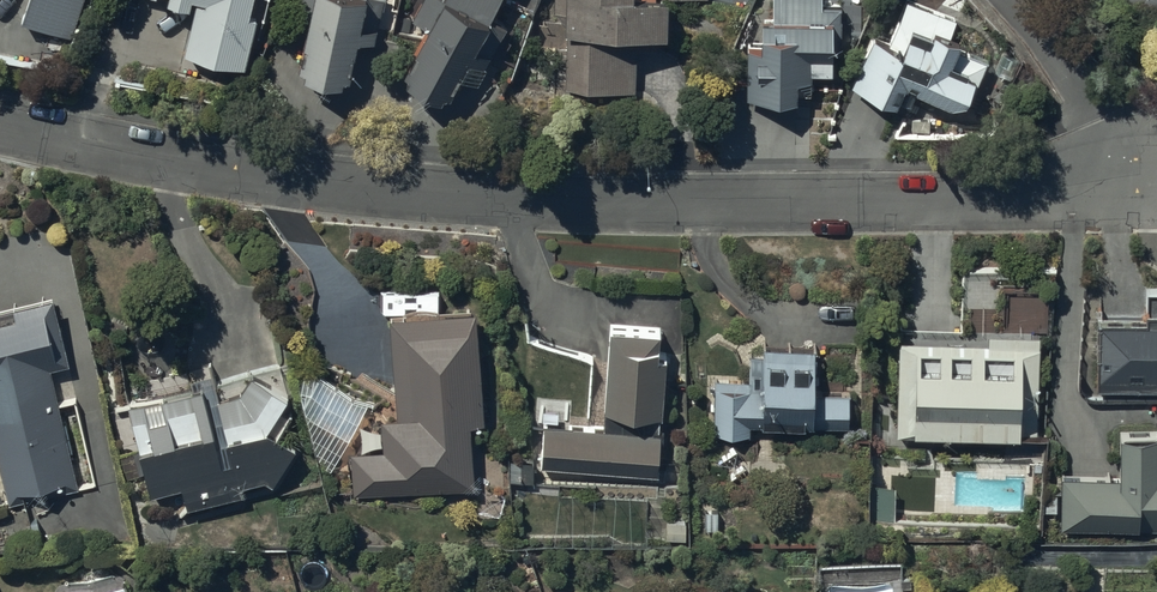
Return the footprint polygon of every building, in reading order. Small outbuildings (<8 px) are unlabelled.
[(205,5),(195,3),(186,52),(247,64),(250,48),(260,50),(269,0),(206,0),(205,5)] [(306,62),(352,68),(358,29),(379,31),(383,0),(314,0),(306,62)] [(415,14),(428,20),(407,66),(454,88),(471,53),(486,60),(507,16),(494,10),(499,0),(422,0),(415,14)] [(564,88),(635,88),(635,40),(667,40),(667,2),(631,2),(631,0),(564,0),(564,88)] [(776,6),(765,6),(766,34),(751,34),(749,92),(800,92),(800,87),(814,87),(814,62),(836,63),(836,49),(842,49),(843,0),(776,0),(776,6)] [(881,35),(861,86),(902,102),(910,81),(914,82),(917,74),(926,78),(922,89),(955,103),(971,95),(979,98),(992,64),(959,51),(966,34),(957,30),(958,28),(950,25),(951,21),(912,5),(897,42),(881,35)] [(352,446),(355,491),(476,483),(472,416),(488,415),(479,295),(440,298),(439,286),(385,285),(385,307),(393,307),(398,407),(383,408),(384,420),(363,421),(364,440),(384,439),(385,444),(352,446)] [(991,323),(901,324),(898,431),(1006,431),(1006,455),(1038,455),(1038,423),(1042,423),(1041,285),(1005,285),(1005,319),(991,319),(991,323)] [(0,300),(0,455),(10,500),(78,485),(51,362),(70,357),(55,288),(0,300)] [(1097,383),(1156,384),(1156,300),(1146,300),(1145,308),(1098,308),(1097,383)] [(661,324),(612,322),(608,428),(573,426),(573,413),(536,411),(536,424),(545,425),(543,468),(660,474),(662,414),(665,414),(667,350),(660,350),(661,324)] [(752,374),(716,374),(715,430),(752,430),(752,418),(852,418),(852,387),(818,387),(818,336),(766,336),(766,350),(752,350),(752,374)] [(186,381),(131,397),(154,485),(185,478),(189,499),(245,487),(241,469),(266,464),(279,471),(299,435),(283,425),(292,409),(282,404),(291,384),(254,365),(242,384),(219,390),(213,366),(184,374),(186,381)] [(1059,465),(1059,527),(1128,528),(1128,537),(1156,537),(1156,419),(1119,418),(1119,465),(1059,465)]
